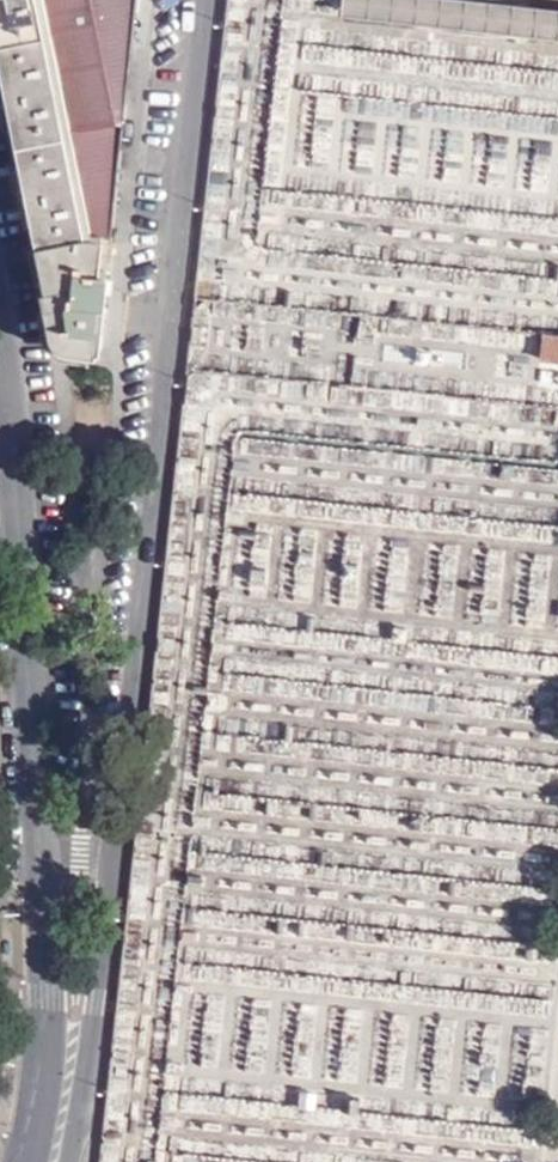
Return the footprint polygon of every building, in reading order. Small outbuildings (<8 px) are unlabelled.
[(20,176),(52,328),(57,339),(63,344),(97,349),(136,0),(0,0),(0,73),(20,176)] [(500,0),(340,0),(339,9),(557,36),(557,7),(500,0)] [(541,334),(539,358),(557,360),(557,335),(541,334)]
